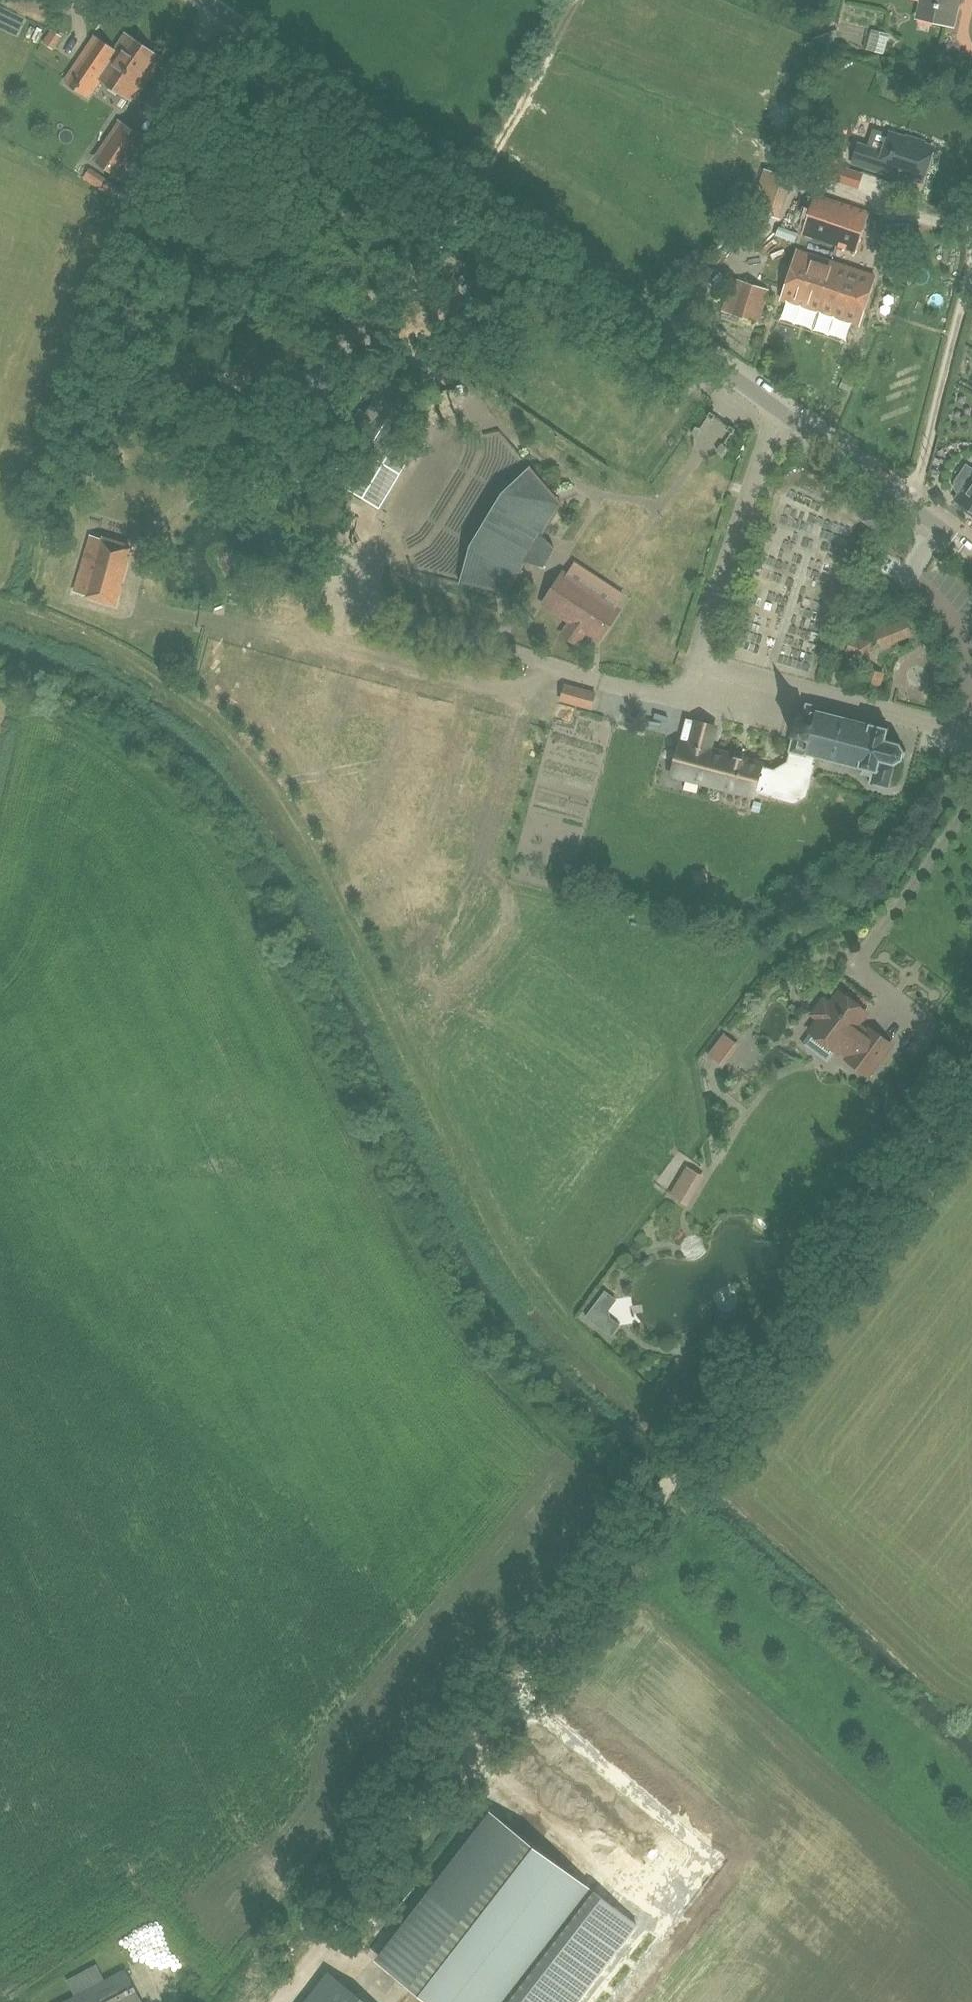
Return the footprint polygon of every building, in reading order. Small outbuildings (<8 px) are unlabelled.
[(916,15),(951,23),(955,6),(950,4),(951,0),(919,0),(916,15)] [(88,92),(100,74),(132,96),(158,58),(125,36),(114,52),(94,39),(68,79),(88,92)] [(119,178),(146,139),(118,120),(91,159),(119,178)] [(854,149),(848,167),(900,184),(902,180),(917,185),(929,152),(885,137),(879,157),(854,149)] [(837,181),(842,166),(846,152),(824,145),(815,174),(837,181)] [(857,252),(871,209),(815,191),(801,234),(857,252)] [(858,324),(875,274),(798,249),(781,299),(858,324)] [(759,323),(770,288),(730,276),(720,311),(759,323)] [(721,443),(717,449),(722,453),(726,447),(721,443)] [(967,463),(954,481),(954,485),(954,488),(956,491),(958,493),(959,494),(956,498),(971,509),(971,467),(967,463)] [(459,582),(508,592),(526,560),(545,565),(556,546),(543,533),(562,502),(529,466),(501,492),(471,543),(459,582)] [(871,508),(863,519),(876,528),(884,517),(871,508)] [(129,553),(90,543),(75,591),(114,604),(129,553)] [(599,643),(622,609),(562,569),(539,604),(567,622),(559,635),(577,647),(586,634),(599,643)] [(865,585),(847,580),(843,593),(861,599),(865,585)] [(565,683),(560,701),(591,709),(596,692),(565,683)] [(789,754),(791,755),(788,767),(775,771),(761,767),(753,793),(793,803),(805,797),(814,764),(812,764),(814,756),(822,758),(822,760),(823,761),(824,758),(832,761),(831,763),(833,764),(834,761),(842,763),(841,766),(843,766),(843,764),(862,769),(861,774),(870,777),(868,783),(887,788),(893,767),(894,766),(894,765),(901,762),(902,763),(903,762),(901,761),(903,754),(905,753),(905,752),(903,752),(899,746),(901,745),(901,744),(899,745),(885,741),(887,731),(889,730),(888,728),(887,730),(871,725),(871,723),(870,722),(869,725),(853,721),(854,718),(852,718),(852,720),(836,716),(837,714),(835,713),(834,716),(818,712),(820,707),(806,704),(804,715),(801,715),(798,718),(793,738),(794,739),(789,754)] [(752,795),(753,793),(761,767),(762,763),(708,749),(715,725),(686,718),(671,773),(752,795)] [(809,1031),(810,1033),(802,1044),(827,1062),(835,1051),(837,1052),(839,1049),(848,1055),(846,1059),(868,1076),(891,1045),(869,1028),(860,1040),(855,1035),(857,1033),(855,1028),(867,1013),(838,992),(830,1004),(823,999),(811,1015),(817,1020),(809,1031)] [(705,1176),(687,1166),(670,1195),(688,1206),(705,1176)] [(616,1299),(604,1290),(585,1317),(611,1337),(620,1325),(610,1317),(609,1310),(616,1299)] [(614,1800),(603,1791),(587,1810),(598,1819),(614,1800)] [(646,1828),(636,1820),(620,1839),(630,1848),(646,1828)] [(126,1970),(64,2001),(142,2001),(126,1970)]
